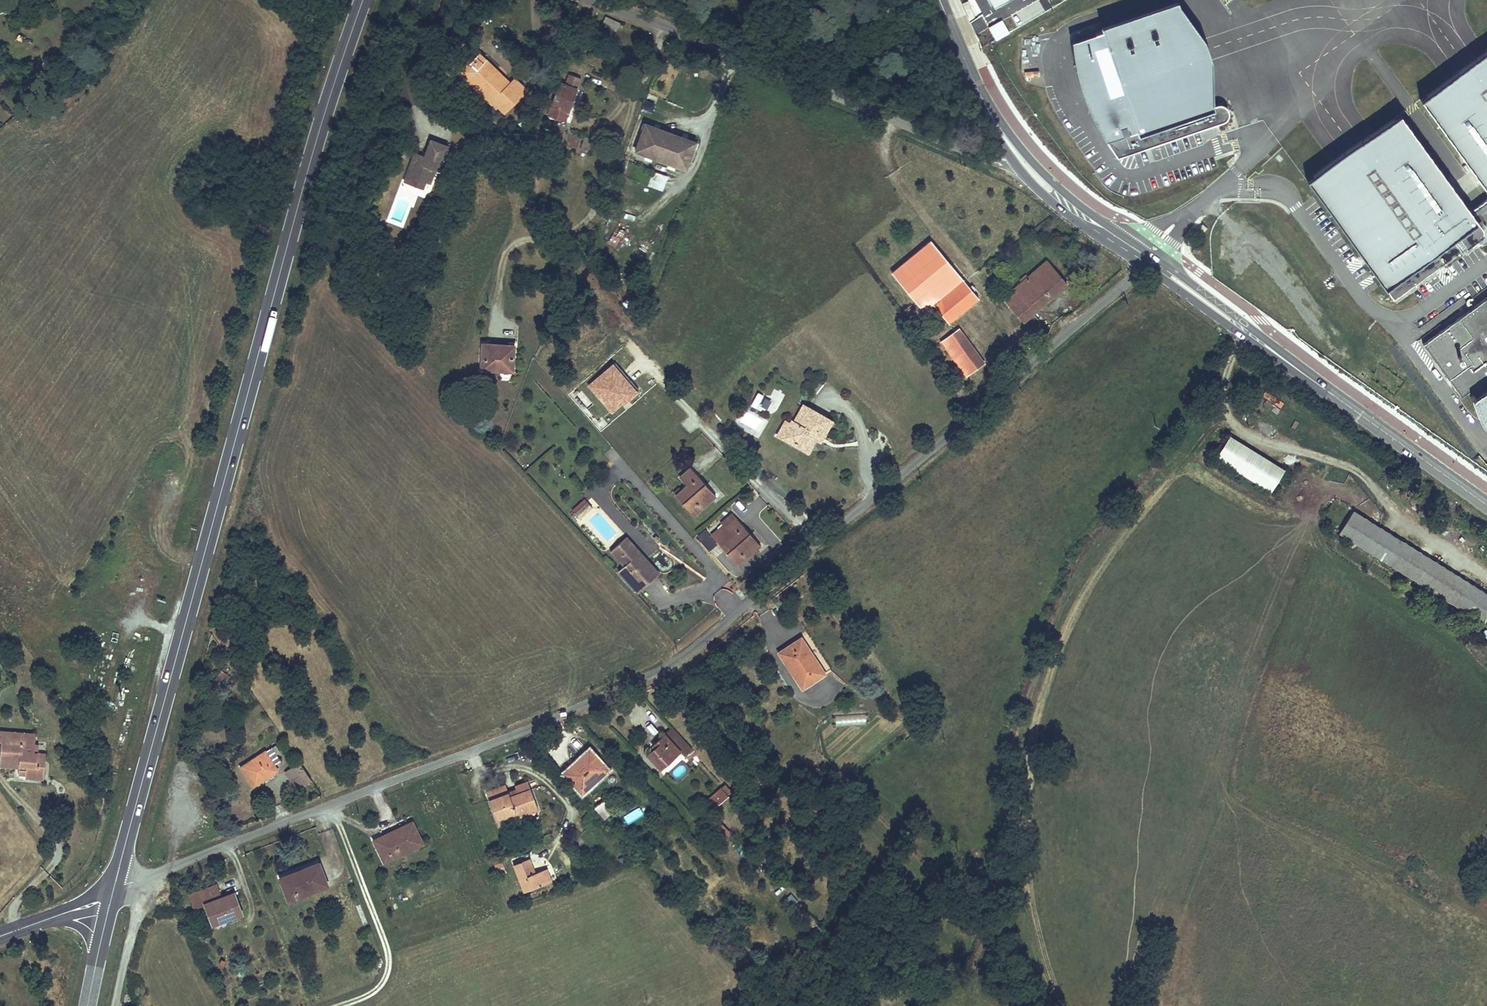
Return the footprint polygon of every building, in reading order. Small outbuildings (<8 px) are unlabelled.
[(1188,1),(1115,26),(1116,29),(1148,126),(1220,103),(1220,54),(1217,46),(1213,34),(1188,1)] [(611,29),(614,21),(602,16),(599,24),(611,29)] [(1148,126),(1116,29),(1082,41),(1084,56),(1087,75),(1093,92),(1100,110),(1107,125),(1115,136),(1148,126)] [(501,113),(523,91),(511,79),(508,82),(504,87),(481,63),(485,59),(476,50),(464,61),(467,64),(461,71),(479,89),(475,93),(490,108),(493,105),(501,113)] [(1464,67),(1418,101),(1486,196),(1486,50),(1464,67)] [(481,63),(504,87),(508,82),(485,59),(481,63)] [(453,71),(475,93),(479,89),(461,71),(467,64),(464,61),(453,71)] [(560,82),(548,114),(565,121),(581,79),(568,75),(565,84),(560,82)] [(652,113),(656,103),(646,99),(642,109),(652,113)] [(1148,126),(1115,136),(1103,141),(1115,157),(1230,119),(1229,100),(1220,103),(1148,126)] [(1480,229),(1397,115),(1352,148),(1305,183),(1391,302),(1478,239),(1479,238),(1480,237),(1480,236),(1481,235),(1481,234),(1481,233),(1481,231),(1480,230),(1480,229)] [(640,124),(638,129),(688,147),(690,142),(640,124)] [(688,147),(638,129),(630,151),(680,169),(688,147)] [(588,150),(592,140),(585,137),(581,148),(588,150)] [(412,155),(406,172),(414,175),(410,184),(422,189),(425,181),(428,183),(433,168),(437,169),(445,146),(428,140),(423,154),(422,159),(412,155)] [(648,185),(663,191),(669,177),(653,171),(648,185)] [(414,175),(406,172),(402,182),(410,184),(414,175)] [(1201,236),(1208,228),(1203,224),(1197,232),(1201,236)] [(930,305),(962,280),(931,240),(892,271),(923,311),(930,305)] [(1020,323),(1066,283),(1046,261),(1028,277),(1024,273),(1016,280),(1020,284),(1000,301),(1020,323)] [(554,263),(549,271),(555,276),(561,268),(554,263)] [(962,280),(930,305),(934,310),(941,319),(945,324),(977,298),(962,280)] [(1422,343),(1463,400),(1480,389),(1478,377),(1486,371),(1486,299),(1422,343)] [(941,319),(934,310),(927,316),(934,325),(941,319)] [(984,363),(958,330),(940,344),(966,377),(984,363)] [(513,346),(480,344),(478,369),(500,370),(500,366),(512,366),(513,346)] [(937,358),(931,349),(927,352),(934,361),(937,358)] [(1198,354),(1194,360),(1200,363),(1204,358),(1198,354)] [(639,391),(615,363),(590,385),(613,412),(639,391)] [(1478,377),(1480,389),(1482,395),(1486,405),(1486,371),(1478,377)] [(584,391),(576,395),(585,409),(592,405),(584,391)] [(756,392),(750,405),(756,408),(761,395),(756,392)] [(788,425),(793,427),(802,411),(798,408),(788,425)] [(824,423),(802,411),(793,427),(788,425),(786,423),(784,427),(778,437),(791,444),(789,449),(796,453),(799,449),(805,452),(810,442),(809,442),(812,439),(817,442),(823,432),(820,430),(824,423)] [(789,449),(791,444),(778,437),(784,427),(779,425),(771,439),(789,449)] [(1229,433),(1216,454),(1269,486),(1282,465),(1229,433)] [(705,484),(690,467),(679,478),(686,486),(675,496),(693,517),(711,501),(700,489),(705,484)] [(700,489),(711,501),(716,496),(705,484),(700,489)] [(583,503),(571,514),(576,520),(588,509),(583,503)] [(1377,556),(1391,535),(1348,506),(1334,527),(1377,556)] [(750,534),(735,518),(723,528),(731,537),(719,547),(738,567),(755,551),(744,539),(750,534)] [(750,534),(744,539),(755,551),(761,546),(750,534)] [(1463,581),(1391,535),(1377,556),(1449,603),(1463,581)] [(623,537),(607,553),(626,573),(621,578),(635,592),(651,578),(637,563),(643,558),(623,537)] [(643,558),(637,563),(651,578),(656,573),(643,558)] [(1463,581),(1449,603),(1475,619),(1486,600),(1486,596),(1463,581)] [(800,638),(778,654),(803,688),(825,673),(800,638)] [(222,681),(226,674),(221,670),(216,677),(222,681)] [(865,715),(834,716),(834,725),(865,724),(865,715)] [(36,734),(0,731),(0,765),(17,767),(17,770),(24,772),(24,777),(42,779),(43,763),(32,762),(34,751),(36,734)] [(685,750),(668,732),(654,745),(657,747),(645,758),(659,774),(678,757),(683,752),(685,750)] [(40,751),(41,735),(36,734),(34,751),(32,762),(43,763),(45,752),(40,751)] [(584,758),(564,774),(577,789),(605,767),(589,747),(580,753),(584,758)] [(268,748),(237,767),(249,786),(269,774),(265,768),(271,764),(276,761),(268,748)] [(308,780),(296,762),(283,770),(294,789),(308,780)] [(265,768),(269,774),(274,771),(271,764),(265,768)] [(515,791),(530,786),(528,781),(513,785),(515,791)] [(720,790),(726,796),(731,792),(725,785),(720,790)] [(487,797),(494,818),(514,811),(516,817),(537,810),(530,786),(515,791),(508,794),(507,790),(487,797)] [(712,797),(718,804),(726,796),(720,790),(712,797)] [(612,810),(601,799),(593,806),(600,813),(604,818),(608,814),(612,810)] [(615,821),(608,814),(604,818),(600,813),(596,817),(604,826),(607,823),(610,825),(615,821)] [(396,828),(372,838),(380,856),(420,839),(410,819),(395,825),(396,828)] [(512,864),(522,891),(551,881),(546,868),(534,872),(529,858),(512,864)] [(300,872),(278,881),(285,897),(322,882),(314,861),(297,868),(300,872)] [(495,870),(504,868),(503,861),(494,863),(495,870)] [(220,915),(221,918),(237,912),(229,892),(217,897),(212,883),(182,893),(189,909),(201,905),(208,920),(220,915)] [(220,915),(208,920),(209,925),(222,920),(221,918),(220,915)] [(378,972),(375,964),(369,966),(372,974),(378,972)]
